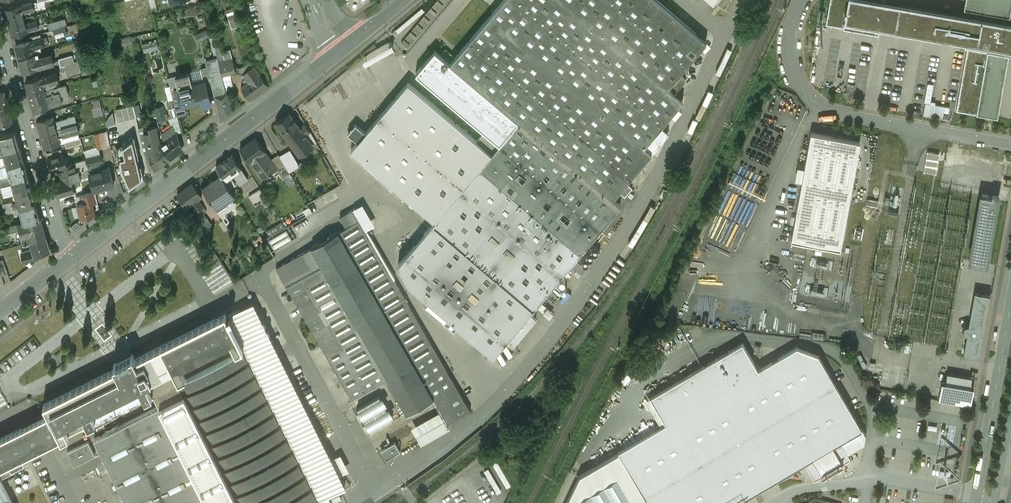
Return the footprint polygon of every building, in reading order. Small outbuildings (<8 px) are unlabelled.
[(657,0),(505,0),(451,64),(435,51),(416,73),(500,144),(480,167),(581,252),(621,206),(613,199),(652,153),(644,147),(683,100),(668,88),(707,42),(657,0)] [(718,2),(725,8),(732,0),(720,0),(718,2)] [(826,24),(843,27),(879,33),(880,27),(894,29),(894,30),(966,42),(965,48),(967,48),(956,110),(998,117),(1009,54),(1005,54),(1006,49),(1010,50),(1010,23),(1005,21),(1006,16),(1010,17),(1010,11),(1010,0),(966,0),(964,9),(968,10),(968,15),(899,3),(884,1),(884,0),(830,0),(826,24)] [(32,2),(20,6),(22,13),(34,10),(32,2)] [(20,5),(5,9),(9,23),(24,19),(22,13),(20,6),(20,5)] [(234,10),(227,12),(229,19),(236,16),(234,10)] [(64,18),(47,22),(49,31),(67,26),(64,18)] [(24,19),(9,23),(13,36),(27,32),(27,31),(25,23),(24,19)] [(37,20),(25,23),(27,31),(39,28),(37,20)] [(195,34),(198,41),(209,36),(206,29),(195,34)] [(46,38),(31,42),(33,49),(48,45),(46,38)] [(30,41),(16,45),(19,58),(34,54),(33,49),(31,42),(30,41)] [(220,43),(214,44),(218,57),(219,61),(225,59),(223,51),(220,43)] [(454,56),(446,49),(442,54),(450,61),(454,56)] [(225,59),(219,61),(222,75),(236,72),(230,50),(223,51),(225,59)] [(34,54),(19,58),(23,72),(38,68),(37,67),(35,59),(34,54)] [(50,55),(35,59),(37,67),(52,63),(50,55)] [(72,55),(58,59),(60,66),(65,65),(74,62),(72,55)] [(205,83),(211,81),(215,97),(227,93),(222,75),(219,61),(218,57),(206,60),(207,67),(196,70),(199,82),(205,81),(205,83)] [(74,62),(65,65),(68,77),(82,74),(78,61),(74,62)] [(269,86),(254,66),(253,66),(250,61),(240,68),(239,74),(242,74),(248,82),(241,87),(250,100),(269,86)] [(56,73),(40,77),(43,86),(59,82),(56,73)] [(176,76),(168,78),(171,89),(179,88),(177,79),(176,76)] [(199,82),(191,84),(189,76),(177,79),(179,88),(183,105),(184,105),(184,104),(191,102),(192,103),(201,101),(203,106),(211,104),(205,83),(205,81),(199,82)] [(681,76),(674,85),(678,89),(686,80),(681,76)] [(40,77),(25,82),(29,95),(44,90),(43,86),(40,77)] [(485,132),(477,141),(408,83),(351,150),(435,221),(398,264),(409,283),(494,355),(506,341),(513,347),(536,319),(529,313),(581,252),(480,167),(500,144),(485,132)] [(66,84),(55,88),(56,93),(58,92),(60,97),(69,94),(66,84)] [(179,88),(171,89),(178,116),(186,114),(184,105),(183,105),(179,88)] [(44,90),(29,95),(34,112),(49,108),(49,107),(46,95),(45,90),(44,90)] [(56,93),(46,95),(49,107),(61,104),(60,97),(58,92),(56,93)] [(227,93),(215,97),(221,121),(231,113),(227,93)] [(140,104),(133,105),(136,115),(142,114),(140,104)] [(0,107),(0,125),(13,122),(8,105),(0,107)] [(130,118),(136,117),(136,115),(133,105),(128,107),(130,118)] [(130,118),(128,107),(122,108),(125,120),(130,118)] [(119,121),(125,120),(122,108),(116,109),(119,121)] [(163,110),(156,112),(158,121),(165,119),(163,110)] [(47,113),(36,116),(37,121),(49,118),(47,113)] [(290,113),(276,123),(287,138),(291,135),(296,141),(310,132),(305,124),(300,127),(290,113)] [(142,114),(136,115),(136,117),(139,128),(145,127),(142,114)] [(75,115),(68,117),(66,119),(59,121),(54,123),(56,130),(69,126),(77,124),(75,115)] [(49,118),(37,121),(41,134),(56,130),(54,123),(52,117),(49,118)] [(77,124),(69,126),(71,133),(79,131),(77,124)] [(139,128),(138,128),(142,144),(140,146),(140,148),(144,156),(149,154),(144,137),(157,134),(159,133),(159,127),(158,124),(145,127),(139,128)] [(69,126),(56,130),(58,135),(62,134),(63,135),(71,133),(69,126)] [(173,126),(161,134),(163,143),(176,134),(173,126)] [(345,132),(350,136),(355,130),(350,126),(345,132)] [(0,134),(0,151),(3,150),(19,145),(20,146),(18,140),(15,130),(0,134)] [(56,130),(41,134),(45,148),(60,144),(58,135),(56,130)] [(310,132),(296,141),(291,135),(287,138),(299,154),(316,143),(310,132)] [(860,142),(811,133),(795,220),(791,240),(809,243),(841,249),(842,241),(849,201),(860,142)] [(108,134),(102,136),(104,147),(110,145),(110,143),(108,134)] [(157,134),(144,137),(149,154),(157,147),(156,142),(159,141),(157,134)] [(163,143),(159,146),(169,159),(181,150),(176,134),(163,143)] [(102,136),(95,137),(98,148),(104,147),(102,136)] [(127,187),(128,187),(129,188),(144,177),(141,165),(139,165),(137,157),(139,157),(134,136),(117,148),(121,168),(125,179),(124,180),(127,187)] [(80,137),(70,140),(72,146),(81,143),(80,137)] [(265,152),(255,138),(241,149),(251,163),(263,179),(277,169),(271,160),(268,162),(262,154),(265,152)] [(19,145),(3,150),(5,155),(8,164),(23,159),(19,145)] [(157,147),(149,154),(154,170),(169,159),(159,146),(157,147)] [(936,174),(940,153),(927,151),(923,171),(936,174)] [(64,154),(48,158),(52,172),(59,169),(60,175),(70,172),(67,164),(64,154)] [(289,173),(278,154),(271,160),(277,169),(283,177),(289,173)] [(100,155),(86,159),(89,167),(90,174),(95,172),(98,167),(96,163),(102,162),(100,155)] [(232,155),(216,167),(224,180),(233,174),(241,168),(232,155)] [(23,159),(8,164),(10,174),(12,179),(28,174),(23,159)] [(86,159),(67,164),(70,172),(89,167),(86,159)] [(735,256),(756,204),(755,204),(766,176),(746,168),(748,164),(740,161),(710,236),(712,237),(709,246),(735,256)] [(89,167),(70,172),(72,181),(91,175),(90,174),(89,167)] [(95,172),(90,174),(91,175),(95,191),(114,185),(109,168),(95,172)] [(241,168),(233,174),(239,185),(248,179),(241,168)] [(70,172),(60,175),(62,181),(55,183),(58,196),(75,191),(72,181),(70,172)] [(28,174),(12,179),(13,184),(16,193),(32,189),(28,174)] [(218,178),(203,188),(219,212),(227,206),(225,202),(231,198),(218,178)] [(12,179),(1,182),(2,187),(13,184),(12,179)] [(248,179),(239,185),(241,188),(250,182),(248,179)] [(192,184),(178,195),(187,207),(191,204),(197,200),(201,197),(192,184)] [(627,185),(620,193),(625,197),(632,189),(627,185)] [(32,189),(16,193),(20,207),(36,203),(32,189)] [(250,195),(256,205),(265,199),(259,190),(250,195)] [(95,191),(76,196),(78,204),(92,200),(93,203),(98,202),(95,191)] [(999,197),(981,194),(980,201),(979,201),(977,212),(978,212),(970,260),(986,263),(999,197)] [(78,204),(77,204),(81,218),(82,218),(82,219),(84,220),(87,219),(89,218),(88,216),(95,214),(93,203),(92,200),(78,204)] [(197,200),(191,204),(197,212),(203,208),(197,200)] [(36,203),(20,207),(21,212),(24,221),(40,217),(36,203)] [(354,209),(340,217),(346,227),(360,220),(354,209)] [(24,221),(18,223),(20,230),(24,243),(31,241),(45,237),(40,217),(24,221)] [(470,411),(360,220),(346,227),(276,268),(351,399),(387,379),(407,414),(433,399),(447,424),(470,411)] [(18,223),(5,227),(7,233),(20,230),(18,223)] [(270,234),(285,228),(283,223),(268,229),(270,234)] [(284,236),(282,233),(270,240),(274,248),(283,244),(280,238),(284,236)] [(45,237),(31,241),(33,250),(35,254),(38,253),(44,252),(45,253),(47,252),(48,251),(49,250),(45,237)] [(33,250),(21,253),(24,263),(39,258),(38,253),(35,254),(33,250)] [(220,258),(201,271),(214,292),(223,286),(220,282),(231,275),(220,258)] [(0,260),(0,273),(1,276),(8,274),(3,259),(0,260)] [(586,269),(577,261),(573,266),(582,274),(586,269)] [(975,291),(969,325),(966,325),(964,326),(963,331),(965,334),(967,334),(964,353),(965,355),(978,356),(979,355),(983,336),(984,328),(990,294),(975,291)] [(226,316),(224,313),(160,345),(178,380),(240,502),(319,502),(318,500),(344,487),(251,303),(226,316)] [(547,308),(542,304),(539,308),(544,313),(547,308)] [(743,343),(743,344),(742,343),(742,344),(730,351),(729,351),(729,352),(717,359),(716,358),(716,359),(704,366),(703,366),(703,367),(691,374),(691,373),(690,374),(678,382),(678,381),(677,381),(677,382),(665,389),(664,389),(664,390),(652,397),(652,396),(651,397),(667,424),(655,431),(654,430),(654,431),(654,432),(642,439),(641,438),(641,439),(631,445),(630,444),(630,445),(630,446),(620,452),(650,502),(733,502),(744,497),(745,497),(745,496),(757,489),(758,490),(758,489),(770,481),(771,482),(771,481),(783,474),(784,474),(784,473),(796,466),(796,467),(797,467),(797,466),(804,461),(810,470),(817,466),(822,475),(843,462),(838,454),(846,449),(840,440),(848,436),(848,437),(849,436),(848,435),(861,428),(855,418),(855,417),(854,417),(848,407),(849,407),(848,406),(842,396),(842,395),(841,395),(835,385),(836,384),(835,384),(829,374),(829,373),(828,373),(822,363),(823,362),(822,362),(819,356),(819,355),(818,356),(808,352),(808,351),(807,352),(797,348),(797,347),(796,347),(796,348),(784,355),(783,355),(784,356),(771,363),(771,362),(770,363),(771,363),(759,370),(743,343)] [(132,354),(113,364),(115,368),(44,404),(48,414),(49,415),(48,415),(59,438),(60,437),(60,438),(61,440),(88,427),(89,428),(151,396),(151,395),(178,380),(160,345),(134,359),(132,354)] [(972,377),(947,373),(946,382),(942,382),(939,400),(971,405),(974,387),(970,386),(972,377)] [(178,380),(151,395),(151,396),(152,397),(153,396),(159,406),(94,439),(127,502),(240,502),(178,380)] [(382,394),(358,408),(370,430),(395,416),(382,394)] [(15,471),(13,467),(25,461),(23,456),(60,438),(60,437),(59,438),(48,415),(49,415),(48,414),(0,438),(0,478),(15,471)] [(840,440),(846,449),(848,454),(865,444),(866,437),(861,428),(848,435),(849,436),(848,437),(848,436),(840,440)] [(395,442),(381,450),(386,459),(400,451),(395,442)] [(88,443),(67,453),(74,467),(95,456),(88,443)] [(620,452),(580,475),(567,502),(650,502),(620,452)] [(0,479),(0,502),(12,502),(0,479)]
